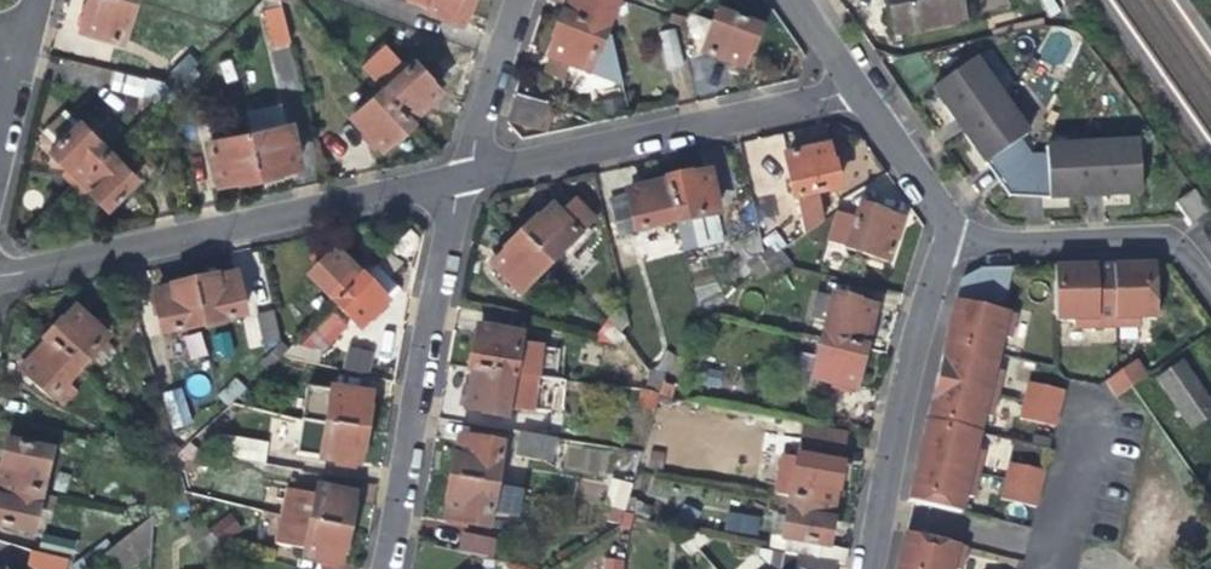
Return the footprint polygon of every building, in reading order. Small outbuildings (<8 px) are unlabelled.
[(130,1),(127,0),(89,0),(86,10),(81,28),(119,39),(130,1)] [(466,0),(405,0),(424,9),(424,13),(457,24),(462,9),(466,0)] [(561,23),(598,38),(613,0),(570,0),(569,3),(561,23)] [(892,36),(961,21),(956,0),(885,0),(887,11),(892,36)] [(259,14),(269,47),(287,41),(277,8),(259,14)] [(680,21),(668,16),(666,21),(664,25),(676,30),(680,21)] [(719,63),(739,71),(755,32),(717,18),(701,57),(719,63)] [(584,74),(598,38),(561,23),(551,48),(546,59),(584,74)] [(673,36),(661,40),(669,74),(681,71),(673,36)] [(358,69),(380,91),(407,120),(422,106),(435,93),(408,65),(404,69),(382,45),(358,69)] [(972,61),(935,86),(946,102),(940,106),(950,120),(960,113),(969,127),(959,134),(964,141),(970,149),(976,144),(1008,190),(1045,193),(1065,193),(1065,200),(1084,199),(1083,188),(1100,187),(1100,199),(1119,199),(1119,192),(1138,192),(1136,147),(1044,149),(1045,158),(1026,156),(1016,142),(1024,137),(972,61)] [(170,75),(161,84),(168,91),(177,82),(170,75)] [(391,135),(407,120),(380,91),(367,103),(354,81),(340,90),(354,115),(349,120),(376,149),(391,135)] [(183,89),(177,82),(168,91),(174,98),(183,89)] [(152,93),(159,101),(168,91),(161,84),(152,93)] [(946,102),(935,86),(929,90),(935,98),(940,106),(946,102)] [(165,107),(174,98),(168,91),(159,101),(165,107)] [(609,116),(608,92),(590,94),(591,117),(609,116)] [(515,99),(507,124),(537,134),(545,109),(515,99)] [(55,157),(67,170),(78,180),(107,151),(112,146),(120,138),(106,123),(92,136),(79,122),(49,151),(55,157)] [(239,179),(257,175),(248,137),(237,140),(234,124),(205,131),(216,184),(239,179)] [(287,128),(248,137),(257,175),(285,169),(295,167),(287,128)] [(976,144),(970,149),(1004,197),(1031,200),(1045,201),(1065,200),(1065,193),(1045,193),(1008,190),(976,144)] [(136,180),(107,151),(78,180),(88,191),(106,209),(115,200),(136,180)] [(800,240),(801,239),(821,227),(814,197),(832,193),(828,173),(835,171),(833,164),(831,154),(824,155),(824,153),(784,161),(800,240)] [(753,204),(768,200),(759,165),(745,168),(753,204)] [(58,178),(69,189),(78,180),(67,170),(58,178)] [(684,182),(666,186),(678,243),(682,258),(721,250),(704,178),(684,182)] [(79,200),(88,191),(78,180),(69,189),(79,200)] [(650,249),(678,243),(666,186),(637,193),(623,196),(624,201),(608,206),(615,238),(647,233),(650,249)] [(1192,222),(1209,211),(1194,189),(1177,200),(1192,222)] [(534,227),(519,242),(547,270),(570,246),(588,228),(569,207),(555,220),(548,213),(534,227)] [(837,217),(827,246),(884,264),(898,219),(885,214),(879,212),(877,219),(858,213),(854,223),(837,217)] [(519,299),(547,270),(519,242),(505,255),(491,269),(519,299)] [(763,253),(752,262),(758,268),(769,260),(763,253)] [(308,281),(332,305),(356,281),(340,264),(333,257),(308,281)] [(775,267),(769,260),(758,268),(763,275),(775,267)] [(744,268),(749,275),(758,268),(752,262),(744,268)] [(371,267),(356,281),(332,305),(356,331),(372,315),(395,291),(371,267)] [(755,282),(763,275),(758,268),(749,275),(755,282)] [(1069,277),(1069,270),(1049,270),(1050,323),(1067,323),(1067,330),(1111,330),(1139,329),(1139,322),(1153,322),(1152,269),(1133,269),(1133,276),(1110,276),(1110,269),(1091,269),(1092,277),(1069,277)] [(997,313),(1007,270),(972,271),(956,281),(951,303),(958,304),(953,325),(946,324),(938,360),(945,361),(940,383),(935,404),(928,402),(919,438),(927,440),(921,462),(916,485),(909,483),(905,501),(957,513),(961,494),(970,496),(980,454),(971,452),(980,416),(989,418),(999,377),(990,374),(998,339),(1007,340),(1013,317),(997,313)] [(211,285),(193,289),(201,329),(240,321),(232,280),(211,285)] [(161,338),(201,329),(193,289),(167,294),(152,297),(161,338)] [(824,326),(821,341),(862,351),(867,333),(872,313),(817,299),(812,323),(824,326)] [(949,314),(946,324),(953,325),(958,304),(951,303),(949,314)] [(73,314),(47,345),(77,372),(104,341),(82,322),(73,314)] [(277,345),(272,316),(254,320),(260,349),(277,345)] [(620,327),(612,334),(621,343),(628,336),(620,327)] [(191,360),(208,355),(201,331),(184,337),(191,360)] [(216,356),(233,353),(230,332),(212,335),(216,356)] [(473,352),(470,371),(508,379),(529,381),(551,384),(553,384),(557,354),(515,348),(516,340),(477,333),(473,352)] [(615,349),(621,343),(612,334),(606,340),(615,349)] [(858,369),(862,351),(821,341),(812,380),(853,390),(858,369)] [(51,403),(77,372),(47,345),(30,365),(20,376),(51,403)] [(343,367),(368,374),(374,352),(350,345),(343,367)] [(277,347),(268,356),(274,362),(284,353),(277,347)] [(290,360),(284,353),(274,362),(280,369),(290,360)] [(259,366),(265,372),(274,362),(268,356),(259,366)] [(935,372),(933,381),(940,383),(945,361),(938,360),(935,372)] [(272,377),(280,369),(274,362),(265,372),(272,377)] [(1131,364),(1102,385),(1113,401),(1134,386),(1129,380),(1138,374),(1131,364)] [(1210,415),(1210,410),(1179,365),(1153,384),(1188,432),(1210,415)] [(551,384),(529,381),(508,379),(470,371),(466,393),(463,411),(503,418),(504,410),(545,417),(551,384)] [(191,396),(211,393),(207,374),(187,377),(191,396)] [(1134,386),(1142,381),(1138,374),(1129,380),(1134,386)] [(650,375),(647,386),(660,389),(663,379),(650,375)] [(226,409),(231,403),(244,391),(235,381),(216,398),(226,409)] [(930,394),(928,402),(935,404),(940,383),(933,381),(930,394)] [(1049,426),(1057,393),(1023,385),(1015,418),(1049,426)] [(647,386),(644,395),(657,398),(660,389),(647,386)] [(323,427),(359,433),(362,414),(365,400),(305,389),(300,421),(323,427)] [(671,391),(660,389),(657,398),(668,399),(669,400),(671,391)] [(653,412),(655,406),(657,398),(644,395),(641,395),(637,407),(653,412)] [(667,409),(669,400),(668,399),(657,398),(655,406),(667,409)] [(356,449),(359,433),(323,427),(300,421),(293,457),(353,467),(356,449)] [(193,422),(171,444),(179,453),(186,446),(187,445),(202,430),(193,422)] [(801,431),(789,501),(828,507),(835,473),(841,438),(801,431)] [(558,441),(536,437),(521,435),(516,461),(554,467),(558,441)] [(215,437),(212,454),(260,463),(263,446),(215,437)] [(917,449),(914,461),(921,462),(927,440),(919,438),(917,449)] [(456,460),(452,482),(491,489),(498,450),(459,443),(456,460)] [(171,444),(165,451),(174,458),(179,453),(171,444)] [(195,454),(187,445),(186,446),(179,453),(188,462),(195,454)] [(0,477),(0,486),(38,494),(47,457),(6,448),(2,467),(0,477)] [(158,458),(167,466),(174,458),(165,451),(158,458)] [(183,467),(188,462),(179,453),(174,458),(183,467)] [(177,474),(183,467),(174,458),(167,466),(177,474)] [(911,474),(909,483),(916,485),(921,462),(914,461),(911,474)] [(1031,506),(1038,472),(1005,465),(997,498),(1031,506)] [(445,521),(485,528),(487,512),(517,517),(521,494),(491,489),(452,482),(448,503),(445,521)] [(38,494),(0,486),(0,529),(29,534),(38,494)] [(350,499),(316,492),(314,499),(285,492),(279,517),(309,524),(343,532),(347,514),(350,499)] [(617,500),(614,511),(622,513),(626,503),(617,500)] [(824,530),(828,507),(789,501),(783,540),(785,541),(820,547),(821,547),(824,530)] [(635,505),(626,503),(622,513),(633,516),(635,505)] [(610,522),(619,525),(622,513),(614,511),(610,522)] [(721,531),(757,534),(759,514),(722,511),(721,531)] [(629,529),(633,516),(622,513),(619,525),(629,529)] [(339,548),(343,532),(309,524),(279,517),(273,545),(302,551),(301,558),(336,565),(339,548)] [(119,543),(102,558),(110,568),(128,568),(148,554),(149,519),(119,543)] [(201,526),(194,531),(201,541),(208,535),(201,526)] [(186,538),(193,547),(201,541),(194,531),(186,538)] [(900,543),(898,553),(905,554),(910,534),(903,533),(900,543)] [(910,534),(905,554),(898,553),(894,568),(962,568),(966,547),(910,534)] [(216,546),(208,535),(201,541),(209,552),(216,546)] [(457,555),(475,559),(489,563),(494,544),(462,536),(457,555)] [(690,536),(685,541),(694,551),(700,545),(690,536)] [(38,554),(70,561),(74,545),(42,538),(38,554)] [(201,558),(209,552),(201,541),(193,547),(201,558)] [(687,558),(694,551),(685,541),(678,549),(687,558)] [(819,549),(820,547),(785,541),(782,562),(798,564),(816,566),(819,549)] [(819,549),(816,566),(833,568),(842,568),(845,554),(819,549)] [(80,563),(84,568),(86,568),(95,563),(90,556),(80,563)] [(602,568),(623,568),(623,558),(602,557),(602,568)]
